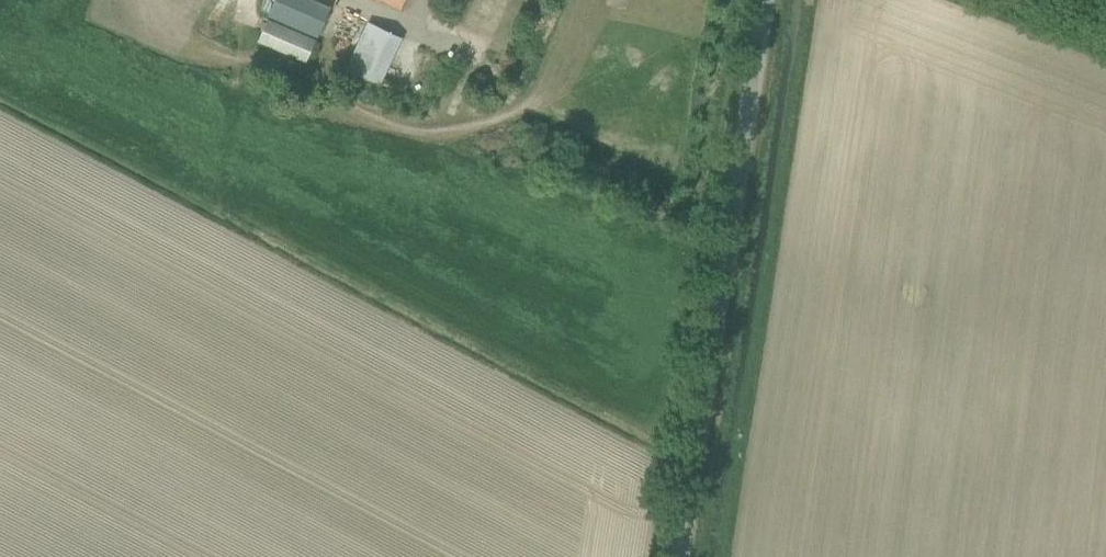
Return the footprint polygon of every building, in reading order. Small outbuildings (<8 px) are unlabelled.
[(403,9),(408,0),(383,0),(403,9)] [(268,17),(258,41),(306,62),(316,39),(268,17)] [(402,38),(368,22),(348,67),(381,84),(402,38)]
